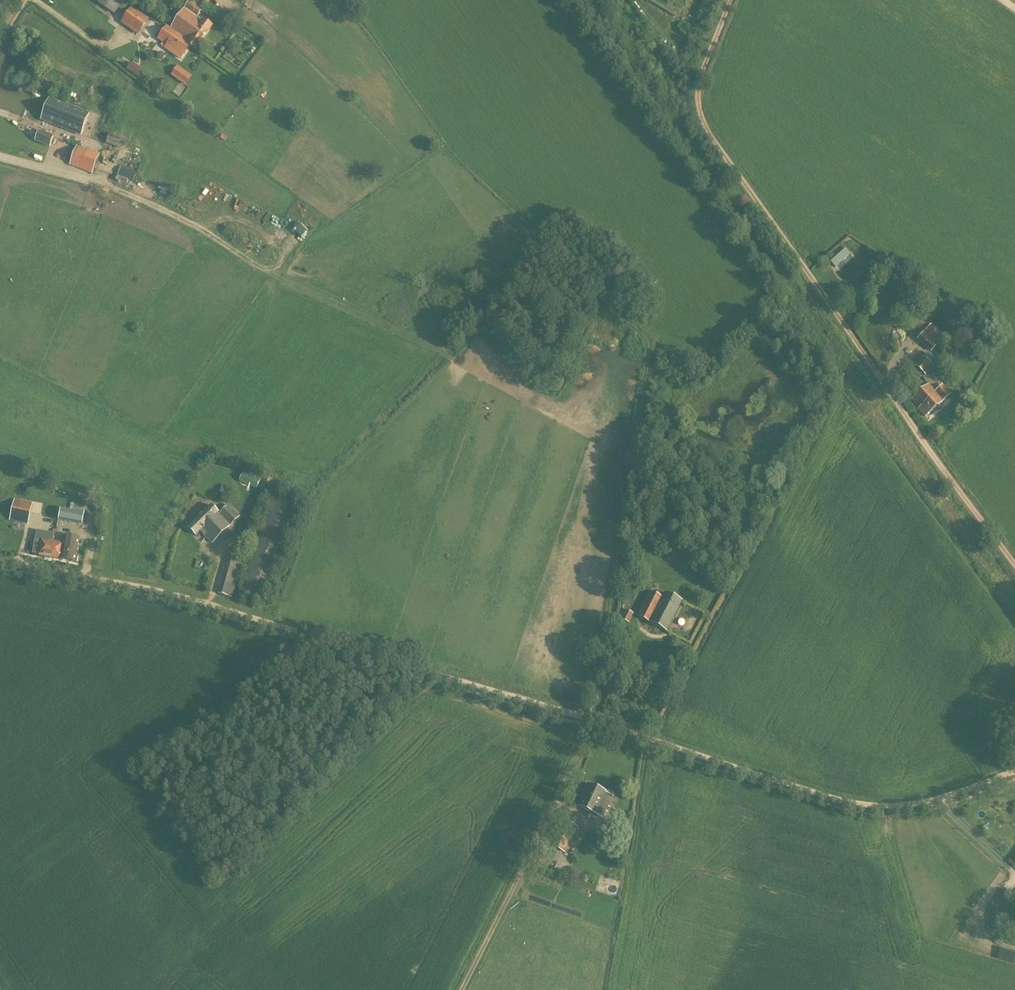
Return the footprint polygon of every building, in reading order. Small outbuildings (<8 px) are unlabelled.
[(98,2),(114,14),(122,3),(124,0),(99,0),(98,2)] [(682,11),(661,0),(654,0),(653,3),(679,16),(682,11)] [(190,2),(170,29),(192,45),(190,47),(195,50),(211,27),(204,22),(203,22),(197,18),(202,10),(190,2)] [(122,23),(137,34),(147,20),(131,9),(122,23)] [(192,45),(170,29),(170,30),(166,28),(158,39),(170,47),(168,50),(182,59),(190,47),(192,45)] [(139,77),(143,72),(133,63),(129,68),(139,77)] [(176,67),(171,74),(187,85),(191,78),(176,67)] [(49,98),(40,121),(57,127),(58,127),(81,136),(89,113),(66,104),(49,98)] [(39,131),(35,141),(34,142),(50,148),(54,136),(39,131)] [(106,143),(118,148),(121,138),(109,134),(106,143)] [(77,146),(69,166),(91,174),(99,155),(77,146)] [(133,182),(136,174),(120,168),(117,176),(133,182)] [(285,237),(293,227),(283,219),(280,223),(268,214),(260,224),(265,227),(268,224),(285,237)] [(286,238),(290,242),(296,237),(300,242),(309,235),(301,225),(286,238)] [(831,262),(835,268),(847,257),(843,252),(831,262)] [(931,324),(917,340),(930,352),(944,336),(931,324)] [(912,364),(926,375),(934,366),(920,355),(912,364)] [(929,385),(912,400),(919,408),(918,409),(925,417),(943,401),(950,395),(942,386),(935,392),(929,385)] [(239,482),(256,489),(260,480),(244,472),(239,482)] [(10,520),(27,524),(31,504),(14,500),(10,520)] [(298,506),(273,500),(239,593),(263,601),(298,506)] [(60,509),(58,520),(82,525),(86,506),(73,503),(72,511),(60,509)] [(195,536),(200,531),(212,544),(239,517),(228,506),(219,515),(211,506),(188,528),(195,536)] [(51,558),(58,560),(61,544),(52,542),(54,534),(37,531),(35,539),(39,540),(41,540),(38,556),(44,557),(44,559),(49,560),(51,558)] [(61,544),(58,560),(74,563),(77,547),(79,537),(65,534),(63,544),(61,544)] [(247,543),(237,541),(236,547),(245,549),(247,543)] [(229,553),(218,594),(231,597),(243,556),(229,553)] [(638,564),(627,563),(626,574),(636,576),(638,564)] [(662,599),(650,592),(638,616),(666,631),(681,601),(665,593),(662,599)] [(621,602),(628,605),(632,597),(624,594),(621,602)] [(624,608),(619,618),(629,623),(633,613),(634,610),(628,607),(626,610),(624,608)] [(588,784),(577,806),(600,817),(604,810),(606,811),(609,803),(603,800),(607,793),(588,784)] [(551,846),(565,853),(577,827),(563,820),(551,846)] [(550,857),(542,853),(536,867),(542,870),(544,866),(546,867),(550,857)]
